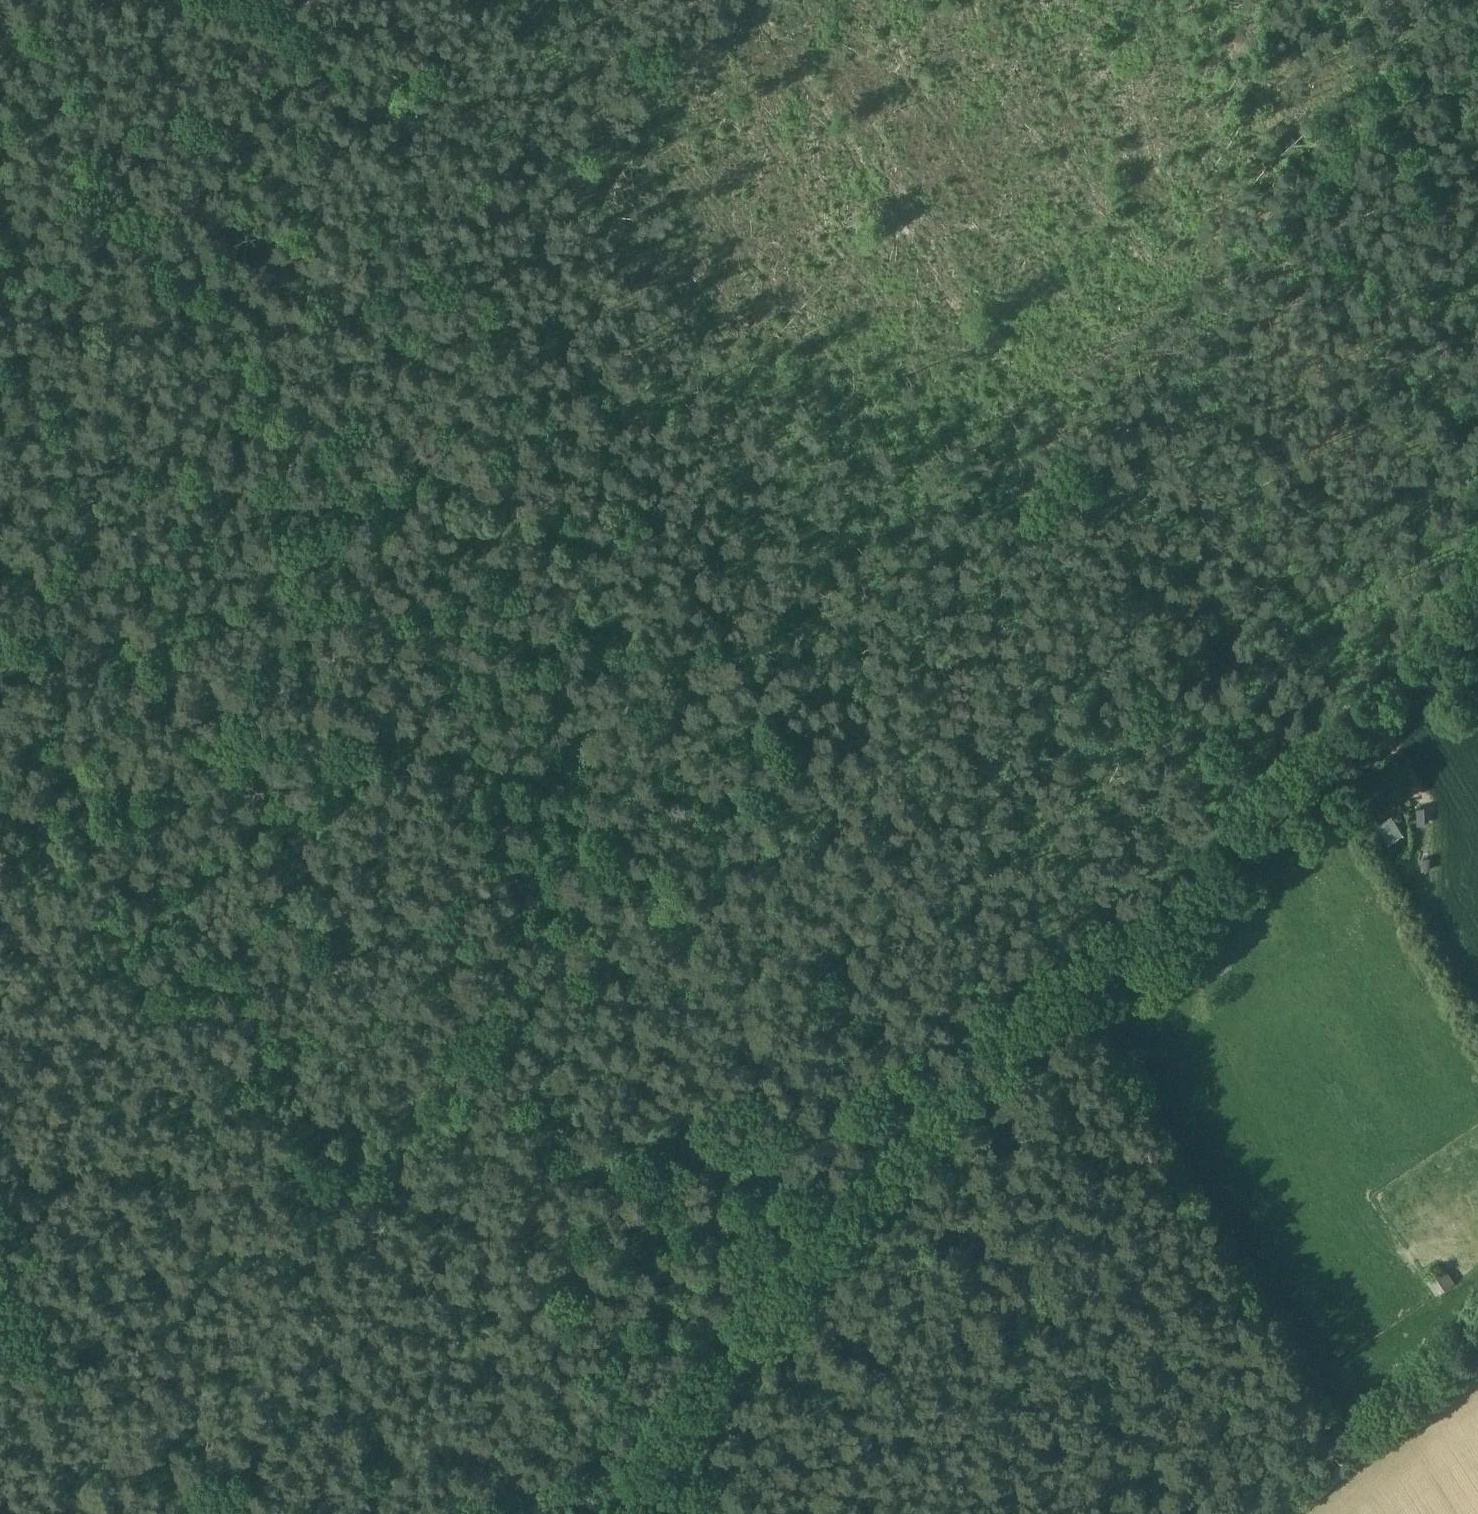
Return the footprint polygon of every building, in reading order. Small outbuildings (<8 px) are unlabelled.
[(1392,814),(1378,823),(1390,841),(1404,832),(1392,814)] [(1452,1290),(1443,1275),(1427,1286),(1436,1301),(1452,1290)]
